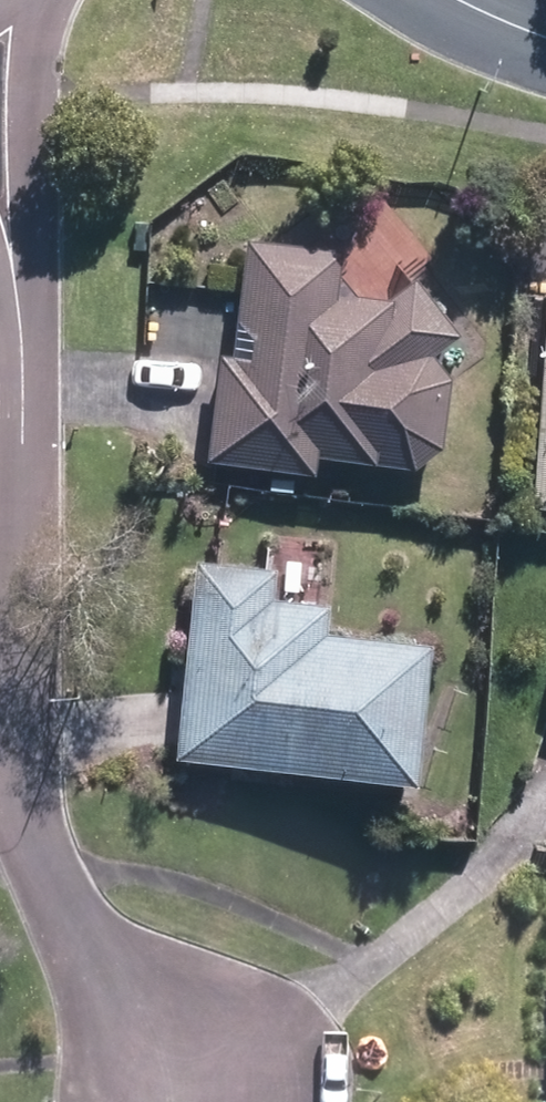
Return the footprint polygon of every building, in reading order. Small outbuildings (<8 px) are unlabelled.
[(246,244),(235,358),(214,356),(203,461),(266,467),(306,471),(308,456),(430,468),(448,278),(397,273),(394,303),(323,296),(327,251),(246,244)] [(320,612),(267,607),(270,567),(191,560),(172,763),(251,771),(403,785),(415,652),(317,643),(320,612)]
